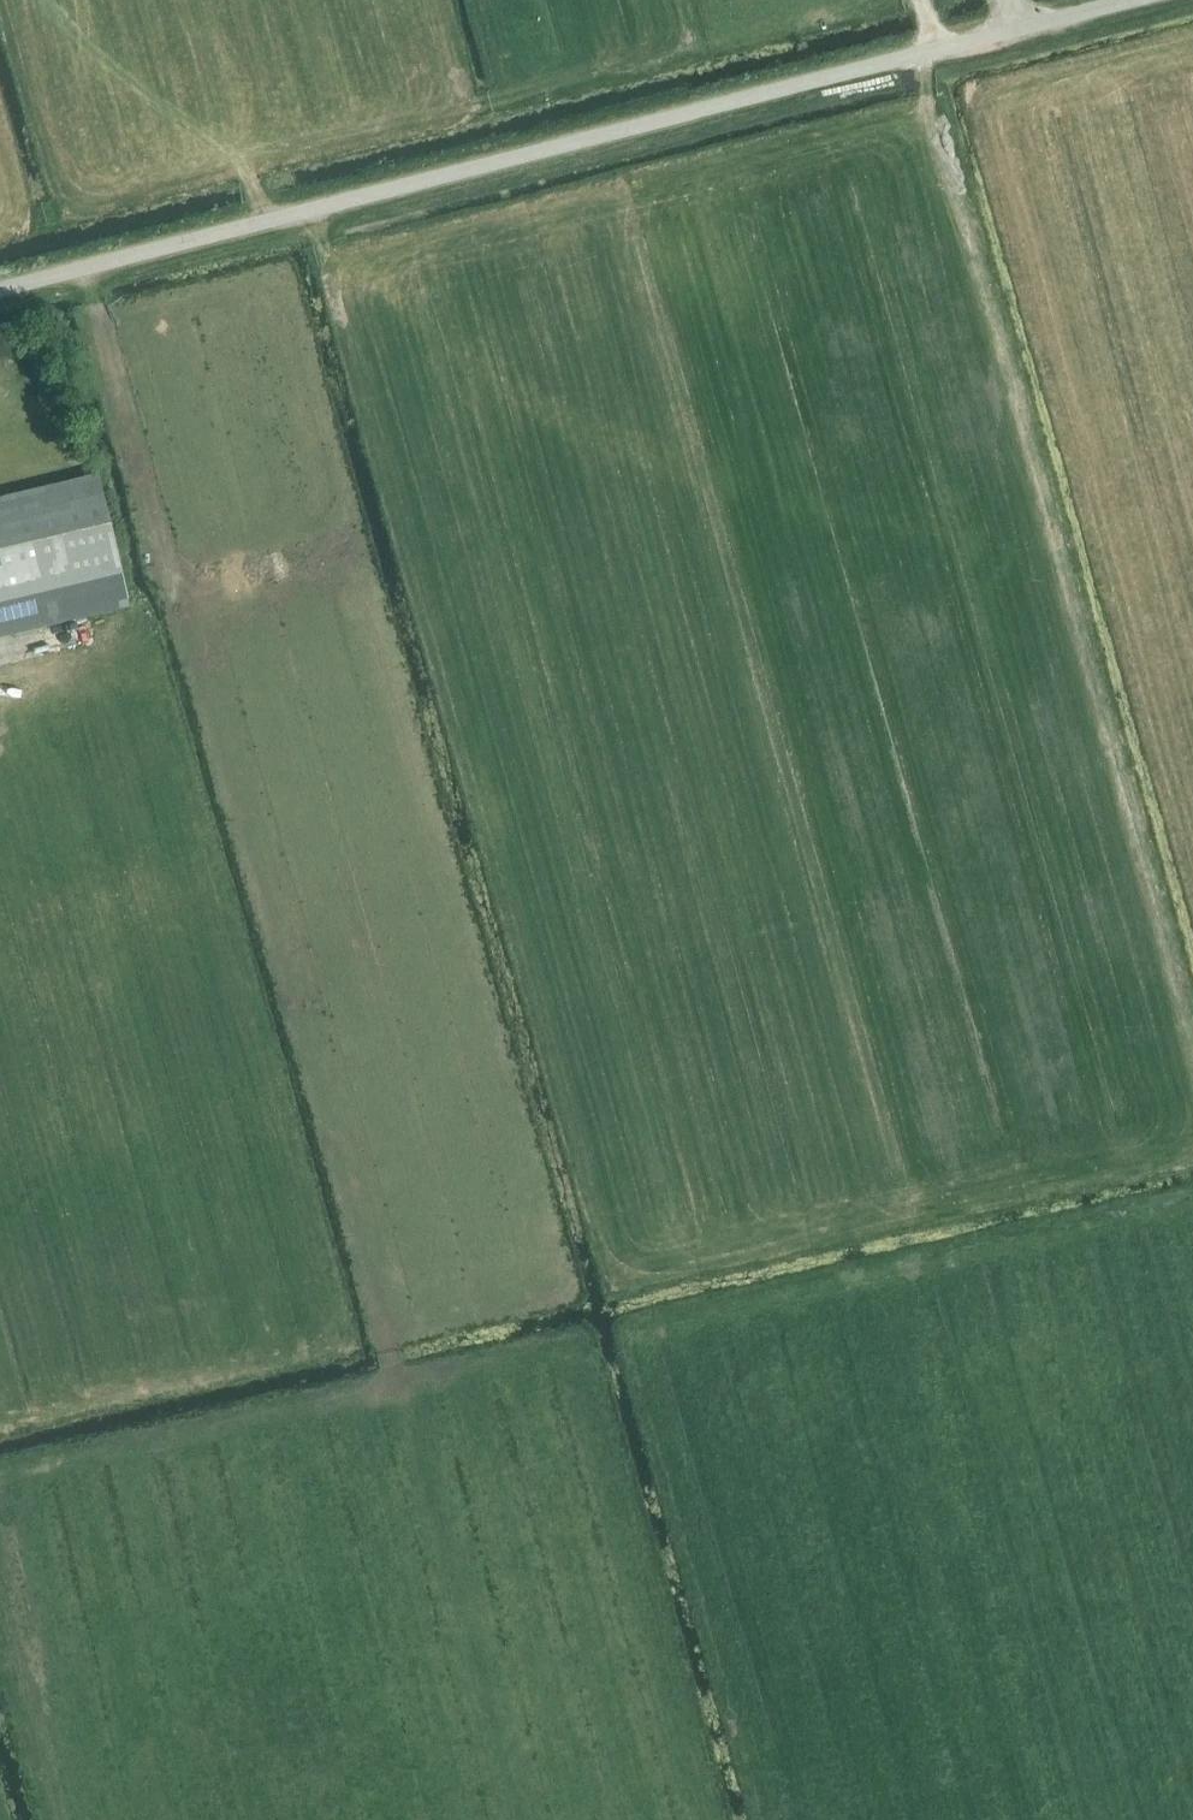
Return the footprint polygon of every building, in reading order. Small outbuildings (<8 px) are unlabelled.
[(0,496),(0,634),(127,604),(95,473),(0,496)]
